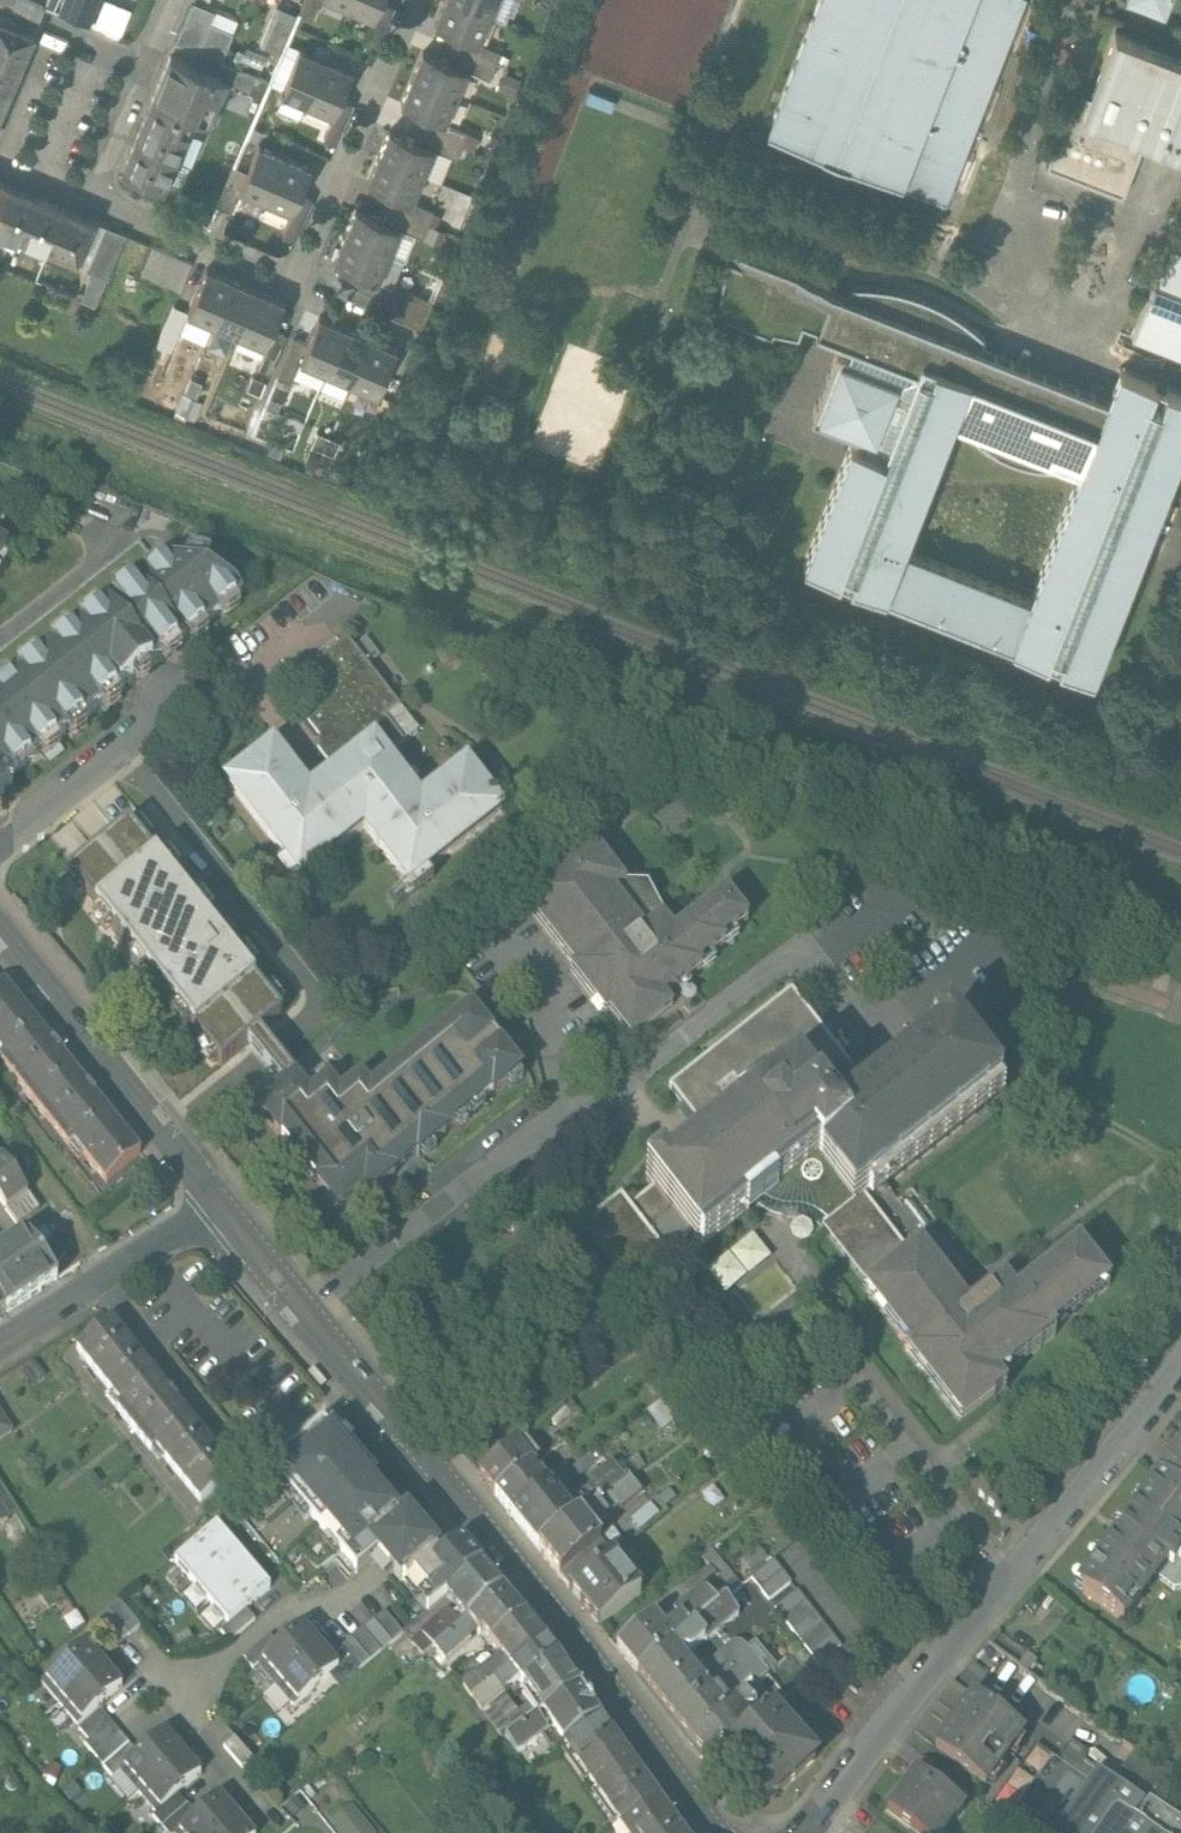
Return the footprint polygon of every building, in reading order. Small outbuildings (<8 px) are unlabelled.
[(23,0),(0,0),(0,1),(6,4),(4,8),(39,22),(45,9),(23,0)] [(61,15),(90,27),(101,0),(67,0),(61,15)] [(299,14),(313,20),(321,0),(305,0),(299,14)] [(349,8),(352,0),(328,0),(349,8)] [(349,8),(374,19),(375,20),(382,2),(383,0),(352,0),(349,8)] [(448,0),(446,0),(435,25),(462,37),(479,44),(490,18),(448,0)] [(490,18),(498,0),(448,0),(490,18)] [(768,134),(945,204),(955,179),(950,177),(957,158),(962,160),(982,109),(977,107),(984,88),(989,90),(1009,39),(1004,37),(1011,18),(1016,20),(1024,0),(820,0),(768,134)] [(1164,14),(1169,0),(1128,0),(1164,14)] [(120,7),(106,1),(96,23),(111,29),(120,7)] [(382,2),(375,20),(374,19),(365,42),(379,48),(396,8),(382,2)] [(192,7),(176,44),(198,54),(210,26),(214,16),(192,7)] [(297,19),(276,10),(260,48),(281,57),(297,19)] [(0,14),(0,53),(22,63),(34,35),(13,27),(16,20),(0,14)] [(233,36),(210,26),(198,54),(211,59),(221,64),(233,36)] [(1115,33),(1090,97),(1076,92),(1046,169),(1123,198),(1146,139),(1180,153),(1180,59),(1115,33)] [(479,44),(462,37),(456,50),(496,67),(501,53),(479,44)] [(300,50),(281,94),(307,105),(326,61),(300,50)] [(496,67),(456,50),(450,63),(468,71),(490,80),(496,67)] [(450,63),(424,52),(412,78),(457,97),(468,71),(450,63)] [(10,91),(22,63),(0,53),(0,87),(10,91)] [(205,72),(170,58),(152,101),(193,118),(204,122),(213,101),(216,103),(224,84),(225,81),(205,72)] [(221,64),(211,59),(205,72),(225,81),(224,84),(248,94),(255,78),(221,64)] [(352,72),(326,61),(307,105),(333,116),(334,116),(341,99),(352,72)] [(269,84),(255,78),(248,94),(262,100),(269,84)] [(457,97),(412,78),(401,104),(428,116),(446,123),(457,97)] [(0,87),(0,115),(10,91),(0,87)] [(341,99),(334,116),(333,116),(324,138),(338,144),(355,105),(341,99)] [(193,118),(152,101),(134,144),(188,166),(198,143),(184,138),(193,118)] [(446,123),(428,116),(422,129),(462,146),(468,132),(446,123)] [(462,146),(422,129),(417,142),(434,150),(456,160),(462,146)] [(417,142),(390,131),(379,157),(423,176),(434,150),(417,142)] [(188,166),(134,144),(123,171),(163,188),(165,183),(179,189),(188,166)] [(285,158),(259,146),(247,173),(240,191),(266,202),(285,158)] [(423,176),(379,157),(368,184),(394,195),(412,202),(423,176)] [(311,169),(285,158),(266,202),(292,213),(300,196),(311,169)] [(235,168),(218,208),(231,213),(240,191),(247,173),(235,168)] [(0,183),(0,210),(9,187),(0,183)] [(9,187),(0,210),(0,231),(21,240),(38,199),(9,187)] [(412,202),(394,195),(389,208),(429,225),(434,211),(412,202)] [(313,201),(300,196),(292,213),(283,235),(297,241),(313,201)] [(38,199),(21,240),(49,251),(66,211),(38,199)] [(429,225),(389,208),(383,222),(401,229),(400,229),(423,239),(429,225)] [(383,222),(356,210),(345,236),(389,255),(400,229),(401,229),(383,222)] [(94,222),(66,211),(49,251),(77,263),(94,222)] [(126,236),(105,227),(87,271),(108,280),(126,236)] [(389,255),(345,236),(334,263),(361,274),(378,282),(378,281),(389,255)] [(1155,382),(1120,369),(1108,401),(981,352),(985,341),(964,323),(944,310),(922,301),(900,294),(876,290),(852,289),(848,300),(705,244),(701,254),(727,263),(716,318),(772,339),(774,335),(798,340),(803,329),(851,348),(848,356),(838,352),(811,420),(867,441),(864,450),(851,445),(804,566),(839,580),(843,569),(854,573),(850,584),(1047,661),(1051,650),(1062,654),(1058,665),(1093,679),(1180,452),(1180,392),(1166,387),(1160,403),(1149,399),(1155,382)] [(193,264),(153,247),(142,274),(181,290),(193,264)] [(1167,247),(1132,339),(1180,358),(1180,253),(1167,247)] [(206,270),(188,314),(214,325),(233,281),(206,270)] [(378,282),(361,274),(355,288),(394,304),(400,290),(378,281),(378,282)] [(233,281),(214,325),(239,336),(258,292),(233,281)] [(417,295),(401,288),(400,290),(394,304),(389,316),(405,323),(417,295)] [(258,292),(239,336),(265,347),(266,347),(273,330),(284,303),(258,292)] [(433,302),(417,295),(405,323),(421,330),(433,302)] [(188,314),(174,308),(157,348),(171,354),(188,314)] [(308,344),(300,362),(326,373),(345,329),(319,317),(308,344)] [(345,329),(326,373),(352,384),(371,339),(345,329)] [(273,330),(266,347),(265,347),(256,369),(270,375),(286,335),(273,330)] [(294,339),(277,378),(291,384),(300,362),(308,344),(294,339)] [(371,339),(352,384),(378,395),(397,351),(371,339)] [(203,384),(191,379),(185,393),(196,398),(203,384)] [(328,438),(317,433),(311,448),(322,453),(328,438)] [(340,443),(328,438),(322,453),(334,458),(340,443)] [(4,790),(4,782),(12,781),(12,772),(241,594),(235,586),(169,558),(169,559),(165,553),(154,561),(138,541),(0,649),(0,790),(4,790)] [(288,852),(302,871),(364,823),(407,879),(425,864),(427,867),(501,809),(487,791),(484,793),(480,788),(483,785),(466,765),(420,801),(384,755),(416,730),(366,664),(364,634),(351,643),(346,638),(313,664),(327,681),(311,694),(325,712),(314,720),(325,735),(323,747),(340,768),(309,791),(272,745),(228,780),(285,854),(288,852)] [(456,639),(437,648),(444,663),(463,654),(456,639)] [(222,918),(139,815),(67,872),(222,1063),(248,1043),(258,1055),(282,1086),(294,1077),(294,1076),(270,1045),(259,1033),(282,1015),(211,927),(222,918)] [(626,886),(590,839),(518,895),(573,967),(570,969),(605,1015),(608,1012),(630,1040),(672,1008),(663,997),(701,967),(698,963),(725,942),(722,939),(747,919),(726,891),(673,932),(660,915),(645,887),(626,886)] [(0,984),(0,1044),(5,1050),(38,1023),(5,982),(0,984)] [(870,1093),(791,992),(669,1087),(709,1138),(668,1170),(663,1164),(645,1177),(653,1187),(673,1213),(698,1245),(756,1200),(762,1205),(767,1208),(771,1210),(776,1212),(784,1213),(785,1215),(787,1217),(790,1218),(792,1218),(795,1217),(797,1216),(798,1213),(806,1215),(813,1218),(817,1221),(824,1226),(822,1226),(868,1285),(864,1288),(908,1345),(904,1348),(961,1421),(1007,1386),(999,1376),(1057,1332),(1054,1328),(1110,1284),(1079,1244),(1015,1292),(1004,1278),(968,1306),(919,1243),(909,1252),(864,1194),(1001,1088),(949,1021),(932,1034),(937,1041),(870,1093)] [(471,1009),(370,1090),(360,1079),(340,1095),(328,1081),(309,1096),(294,1077),(282,1086),(256,1106),(279,1135),(281,1133),(319,1180),(317,1181),(339,1210),(374,1181),(378,1187),(396,1173),(394,1171),(416,1153),(418,1155),(446,1132),(445,1130),(491,1093),(493,1095),(521,1072),(471,1009)] [(38,1023),(5,1050),(0,1054),(34,1097),(73,1066),(38,1023)] [(108,1109),(73,1066),(34,1097),(69,1140),(74,1136),(108,1109)] [(139,1148),(108,1109),(74,1136),(105,1175),(139,1148)] [(0,1154),(0,1199),(4,1204),(25,1189),(0,1154)] [(653,1187),(628,1206),(620,1196),(580,1227),(619,1277),(646,1280),(647,1271),(667,1255),(649,1232),(673,1213),(653,1187)] [(0,1247),(0,1300),(4,1307),(55,1275),(24,1232),(0,1247)] [(681,1285),(699,1308),(767,1255),(749,1232),(681,1285)] [(770,1261),(740,1284),(763,1314),(793,1291),(770,1261)] [(155,1371),(111,1317),(77,1345),(120,1399),(155,1371)] [(120,1399),(115,1403),(150,1446),(155,1442),(190,1414),(155,1371),(120,1399)] [(11,1426),(0,1408),(0,1433),(11,1426)] [(558,1411),(531,1432),(538,1440),(564,1419),(558,1411)] [(190,1414),(155,1442),(200,1499),(235,1471),(190,1414)] [(324,1422),(284,1455),(283,1453),(268,1465),(278,1478),(279,1477),(282,1480),(285,1477),(313,1510),(309,1513),(318,1524),(372,1479),(324,1422)] [(1163,1467),(1158,1474),(1163,1478),(1180,1491),(1180,1444),(1163,1467)] [(516,1445),(479,1473),(495,1492),(531,1464),(516,1445)] [(572,1449),(556,1462),(564,1473),(573,1466),(577,1463),(573,1457),(576,1455),(572,1449)] [(583,1458),(577,1463),(573,1466),(578,1472),(587,1464),(583,1458)] [(531,1464),(495,1492),(512,1514),(549,1486),(540,1474),(531,1464)] [(616,1468),(577,1498),(579,1500),(586,1509),(624,1479),(616,1468)] [(548,1477),(544,1471),(540,1474),(544,1480),(548,1477)] [(586,1509),(538,1547),(569,1585),(609,1553),(589,1528),(618,1505),(619,1507),(641,1491),(629,1476),(624,1479),(586,1509)] [(278,1478),(237,1512),(261,1541),(291,1516),(306,1534),(318,1524),(309,1513),(313,1510),(285,1477),(282,1480),(279,1477),(278,1478)] [(1163,1478),(1156,1487),(1153,1485),(1143,1498),(1144,1500),(1138,1508),(1136,1507),(1128,1518),(1127,1517),(1109,1541),(1110,1541),(1101,1554),(1103,1555),(1097,1563),(1096,1561),(1085,1576),(1088,1578),(1081,1588),(1123,1619),(1142,1594),(1135,1589),(1149,1570),(1174,1589),(1180,1588),(1180,1545),(1177,1542),(1176,1543),(1172,1540),(1180,1529),(1180,1530),(1180,1491),(1163,1478)] [(372,1479),(318,1524),(327,1534),(330,1531),(342,1545),(338,1548),(342,1553),(356,1569),(378,1552),(414,1521),(407,1512),(402,1515),(372,1479)] [(556,1495),(549,1486),(512,1514),(538,1547),(586,1509),(579,1500),(574,1504),(563,1489),(556,1495)] [(318,1524),(306,1534),(291,1516),(261,1541),(301,1588),(342,1553),(338,1548),(342,1545),(330,1531),(327,1534),(318,1524)] [(426,1536),(414,1521),(378,1552),(389,1566),(401,1579),(402,1578),(406,1582),(413,1576),(436,1603),(447,1593),(446,1593),(481,1564),(461,1539),(440,1557),(435,1551),(437,1549),(426,1536)] [(216,1522),(174,1557),(192,1578),(234,1543),(216,1522)] [(234,1543),(192,1578),(210,1599),(252,1564),(234,1543)] [(742,1583),(711,1547),(701,1554),(719,1576),(731,1592),(732,1592),(742,1583)] [(641,1591),(610,1553),(609,1553),(569,1585),(599,1623),(641,1591)] [(774,1557),(751,1575),(769,1597),(791,1579),(774,1557)] [(252,1564),(210,1599),(228,1621),(246,1606),(270,1586),(252,1564)] [(482,1565),(448,1593),(459,1608),(452,1614),(452,1613),(450,1611),(448,1611),(446,1611),(421,1632),(432,1645),(467,1617),(502,1588),(482,1565)] [(719,1576),(693,1597),(689,1591),(681,1597),(685,1603),(674,1612),(675,1614),(667,1621),(671,1627),(666,1632),(653,1617),(617,1647),(637,1672),(686,1630),(725,1597),(731,1592),(719,1576)] [(841,1643),(798,1587),(775,1605),(818,1661),(841,1643)] [(502,1588),(467,1617),(471,1623),(477,1630),(480,1628),(491,1641),(524,1615),(502,1589),(502,1588)] [(140,1622),(119,1596),(108,1605),(129,1631),(140,1622)] [(725,1597),(686,1630),(697,1643),(698,1645),(738,1613),(725,1597)] [(129,1631),(108,1605),(97,1614),(118,1640),(129,1631)] [(228,1621),(220,1627),(229,1638),(255,1616),(246,1606),(228,1621)] [(384,1608),(363,1626),(381,1648),(403,1630),(384,1608)] [(524,1615),(491,1641),(492,1642),(488,1645),(493,1651),(496,1648),(503,1657),(465,1687),(473,1697),(544,1641),(524,1615)] [(432,1645),(443,1659),(469,1638),(467,1627),(471,1623),(467,1617),(432,1645)] [(279,1643),(262,1657),(280,1679),(320,1645),(302,1623),(279,1643)] [(381,1649),(362,1627),(351,1636),(370,1658),(381,1649)] [(734,1642),(729,1643),(704,1665),(706,1679),(705,1685),(678,1654),(682,1651),(687,1651),(697,1643),(686,1630),(637,1672),(692,1741),(744,1694),(756,1683),(757,1683),(776,1667),(755,1641),(747,1648),(743,1644),(739,1642),(734,1642)] [(270,1632),(244,1654),(253,1665),(262,1657),(279,1643),(270,1632)] [(370,1658),(351,1636),(340,1645),(359,1667),(370,1658)] [(86,1639),(41,1676),(59,1698),(108,1657),(97,1644),(93,1647),(86,1639)] [(544,1641),(473,1697),(480,1707),(519,1676),(524,1683),(557,1657),(544,1641)] [(320,1645),(280,1679),(298,1700),(338,1666),(320,1645)] [(108,1657),(59,1698),(77,1719),(122,1682),(115,1674),(119,1670),(108,1657)] [(461,1657),(449,1667),(460,1682),(473,1672),(461,1657)] [(557,1657),(524,1683),(544,1711),(578,1687),(557,1657)] [(757,1683),(756,1683),(744,1694),(755,1706),(767,1695),(757,1683)] [(527,1723),(505,1739),(516,1754),(547,1732),(544,1728),(549,1725),(562,1742),(563,1741),(599,1716),(578,1687),(527,1723)] [(744,1694),(692,1741),(704,1757),(719,1745),(723,1750),(752,1724),(742,1712),(750,1710),(755,1706),(744,1694)] [(1024,1732),(973,1694),(936,1745),(986,1782),(1024,1732)] [(101,1706),(79,1724),(88,1735),(110,1716),(101,1706)] [(752,1724),(723,1750),(739,1767),(745,1761),(751,1768),(745,1774),(767,1799),(815,1757),(771,1707),(752,1724)] [(516,1709),(495,1726),(505,1739),(527,1723),(516,1709)] [(599,1716),(563,1741),(623,1824),(658,1799),(599,1716)] [(88,1735),(85,1738),(94,1749),(94,1750),(119,1728),(110,1717),(88,1735)] [(119,1728),(94,1750),(103,1761),(129,1739),(120,1728),(119,1728)] [(138,1750),(120,1765),(138,1787),(187,1746),(175,1733),(172,1736),(165,1728),(138,1750)] [(253,1757),(234,1735),(223,1744),(242,1766),(253,1757)] [(129,1739),(103,1761),(112,1771),(120,1765),(138,1750),(129,1739)] [(187,1746),(138,1787),(156,1808),(178,1789),(201,1770),(194,1762),(198,1759),(187,1746)] [(1153,1793),(1168,1775),(1135,1749),(1120,1768),(1153,1793)] [(916,1770),(888,1808),(921,1832),(941,1832),(954,1815),(956,1816),(964,1804),(943,1788),(942,1789),(916,1770)] [(1056,1832),(1058,1832),(1096,1832),(1117,1805),(1116,1804),(1126,1791),(1099,1771),(1056,1832)] [(156,1808),(153,1811),(162,1822),(187,1800),(178,1789),(156,1808)] [(1132,1817),(1143,1804),(1126,1791),(1116,1804),(1117,1805),(1096,1832),(1155,1832),(1132,1817)] [(175,1830),(177,1832),(215,1832),(241,1811),(230,1798),(226,1801),(219,1793),(175,1830)] [(296,1796),(284,1807),(292,1817),(305,1807),(296,1796)] [(1149,1797),(1143,1804),(1132,1817),(1155,1832),(1180,1832),(1180,1819),(1149,1797)] [(371,1828),(347,1799),(326,1816),(340,1832),(365,1832),(371,1828)] [(621,1826),(626,1832),(682,1832),(658,1799),(623,1824),(621,1826)] [(215,1832),(253,1832),(248,1827),(252,1824),(241,1811),(215,1832)]
